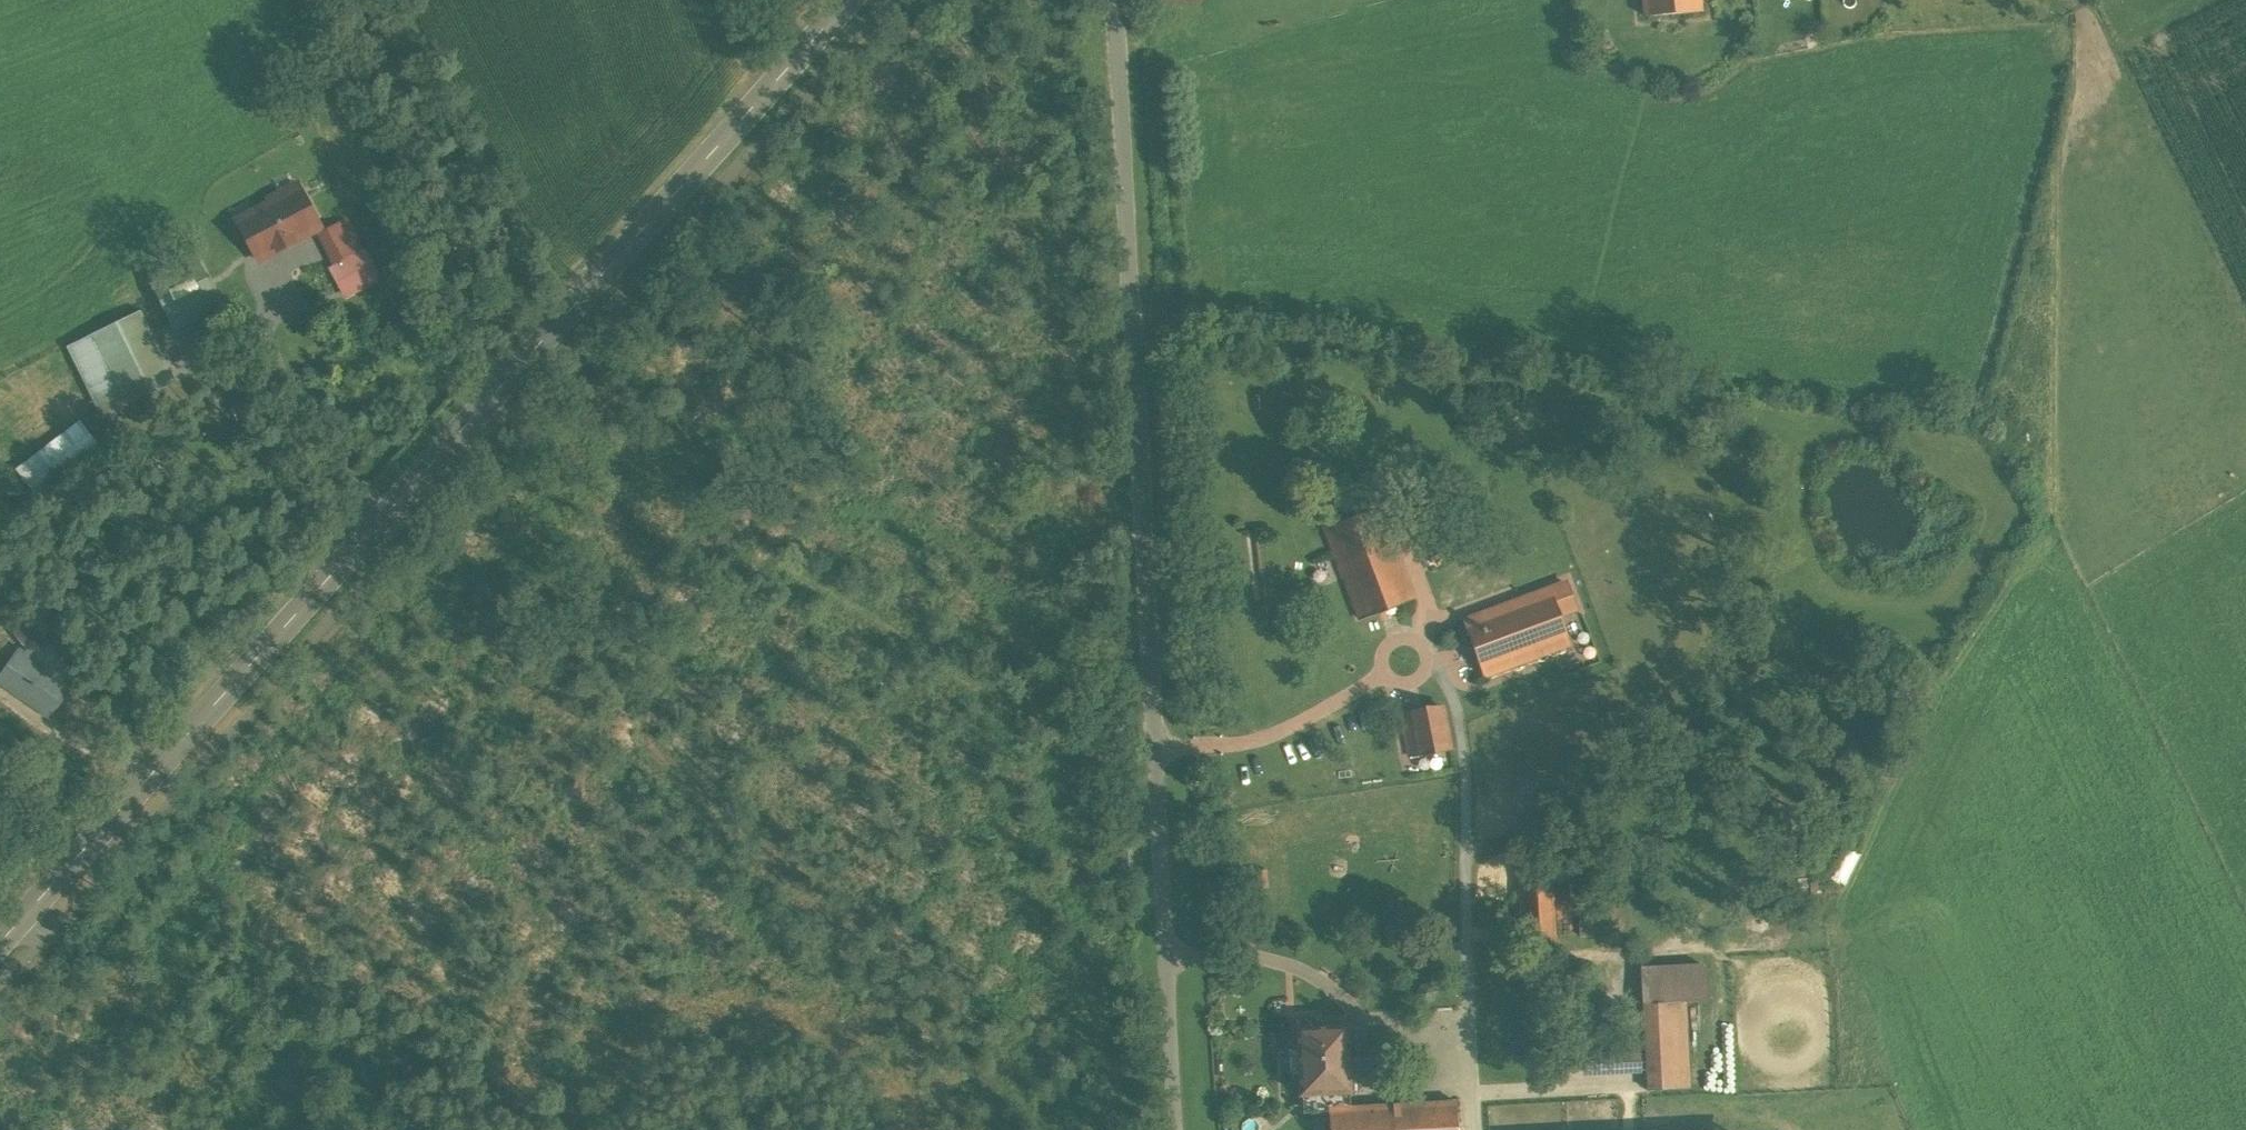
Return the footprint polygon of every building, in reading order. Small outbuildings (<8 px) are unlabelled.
[(1697,0),(1646,0),(1647,17),(1698,12),(1697,0)] [(270,204),(238,221),(259,260),(321,228),(297,184),(268,200),(270,204)] [(317,234),(335,267),(358,254),(340,222),(317,234)] [(335,267),(332,268),(348,297),(379,279),(364,251),(358,254),(335,267)] [(195,262),(148,282),(169,332),(216,313),(195,262)] [(183,392),(148,316),(76,350),(111,425),(183,392)] [(1382,511),(1323,535),(1359,618),(1416,598),(1382,511)] [(1566,583),(1467,618),(1489,676),(1570,647),(1558,615),(1575,609),(1566,583)] [(13,631),(33,656),(49,643),(28,618),(13,631)] [(0,680),(0,683),(49,717),(71,686),(20,651),(0,680)] [(1443,706),(1400,716),(1409,756),(1452,747),(1443,706)] [(1554,878),(1517,880),(1519,941),(1556,940),(1554,878)] [(1704,967),(1642,969),(1647,1088),(1688,1087),(1685,1003),(1705,1002),(1704,967)] [(1329,1093),(1350,1092),(1347,1026),(1297,1029),(1300,1095),(1329,1093)] [(1350,1092),(1329,1093),(1331,1129),(1457,1129),(1456,1101),(1351,1106),(1350,1092)]
